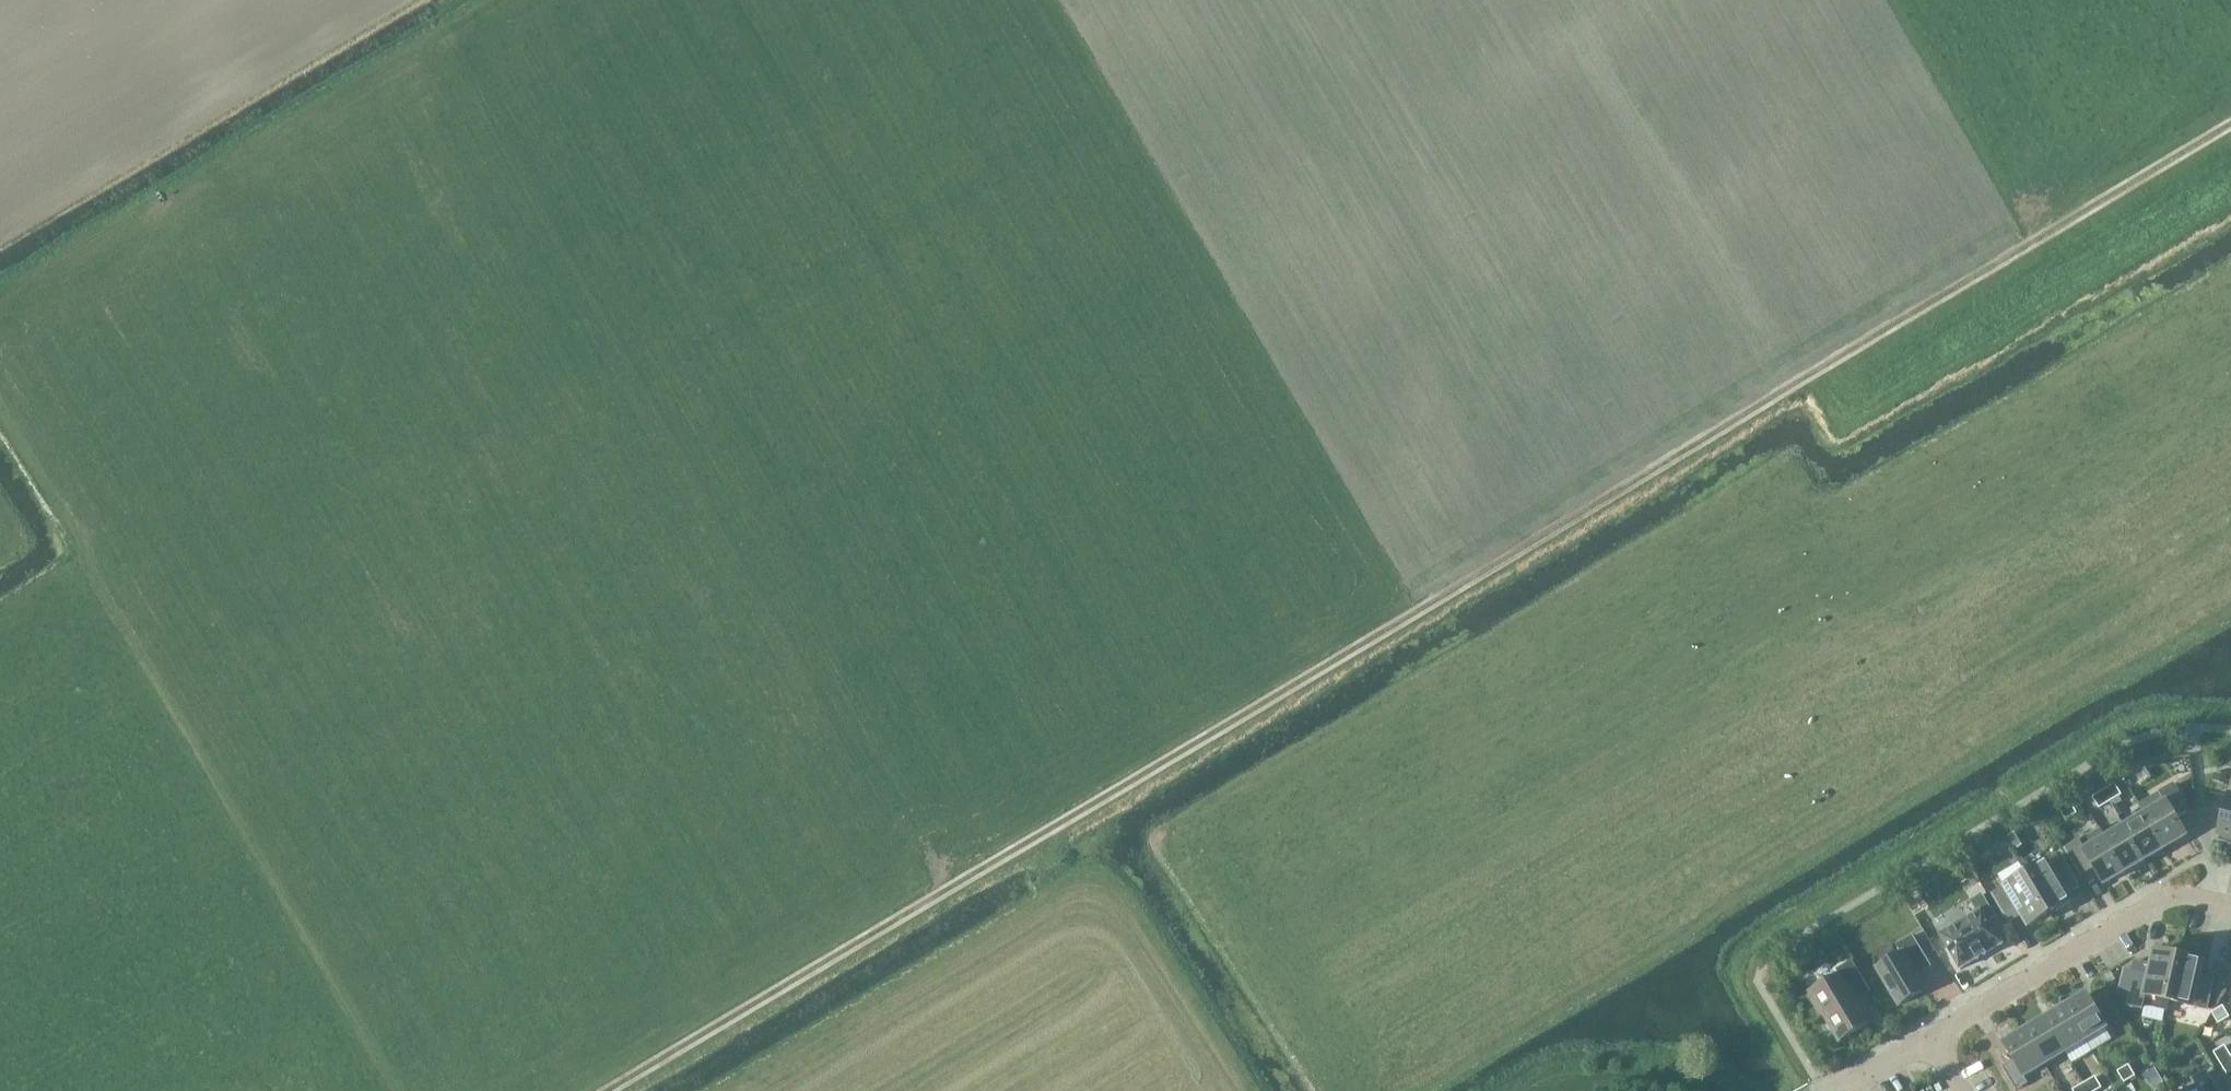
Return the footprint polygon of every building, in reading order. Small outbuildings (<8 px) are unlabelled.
[(2145,767),(2134,774),(2141,785),(2152,778),(2145,767)] [(2228,793),(2217,837),(2219,837),(2218,840),(2217,840),(2217,841),(2230,845),(2230,783),(2228,793)] [(2115,784),(2103,791),(2110,802),(2122,795),(2115,784)] [(2173,785),(2139,806),(2145,815),(2165,848),(2186,835),(2176,818),(2188,811),(2173,785)] [(2099,809),(2110,802),(2103,791),(2092,798),(2099,809)] [(2077,814),(2075,810),(2070,803),(2059,809),(2066,821),(2077,814)] [(2165,848),(2145,815),(2125,827),(2145,860),(2165,848)] [(2145,860),(2125,827),(2105,838),(2105,839),(2125,872),(2145,860)] [(2104,885),(2125,872),(2105,839),(2105,838),(2100,829),(2066,850),(2081,875),(2093,868),(2104,885)] [(2060,855),(2027,875),(2049,913),(2070,900),(2057,879),(2070,871),(2060,855)] [(2049,913),(2027,875),(1993,895),(2003,911),(2015,904),(2028,926),(2049,913)] [(1985,954),(2001,945),(2002,944),(2001,943),(1988,922),(1995,917),(1982,895),(1971,901),(1977,913),(1940,935),(1960,968),(1959,968),(1960,970),(1961,969),(1961,968),(1977,959),(1978,960),(1986,955),(1985,954)] [(1925,990),(1916,975),(1918,968),(1928,962),(1912,936),(1897,945),(1901,953),(1876,968),(1899,1006),(1925,990)] [(2179,957),(2155,952),(2149,977),(2124,971),(2118,995),(2125,1006),(2142,1010),(2143,1006),(2166,1011),(2169,1001),(2179,957)] [(2202,963),(2179,957),(2169,1001),(2207,1009),(2214,979),(2199,976),(2202,963)] [(1856,998),(1869,991),(1852,963),(1838,971),(1840,974),(1810,992),(1811,995),(1808,997),(1820,1016),(1823,1014),(1839,1041),(1871,1022),(1856,998)] [(2106,1027),(2086,994),(2065,1007),(2085,1040),(2106,1027)] [(2230,1017),(2223,1006),(2211,1013),(2218,1024),(2230,1017)] [(2085,1040),(2065,1007),(2045,1019),(2065,1052),(2085,1040)] [(2065,1052),(2045,1019),(2025,1031),(2045,1064),(2065,1052)] [(2045,1064),(2025,1031),(2004,1044),(2024,1077),(2045,1064)] [(2220,1064),(2230,1057),(2230,1056),(2225,1046),(2213,1053),(2220,1064)] [(2220,1064),(2227,1075),(2230,1072),(2230,1057),(2220,1064)] [(2135,1076),(2129,1065),(2117,1072),(2124,1083),(2135,1076)] [(2195,1090),(2217,1090),(2206,1072),(2193,1080),(2198,1089),(2195,1090)] [(2084,1084),(2088,1090),(2097,1090),(2102,1088),(2095,1077),(2084,1084)] [(2120,1078),(2101,1086),(2103,1090),(2125,1090),(2120,1078)]
